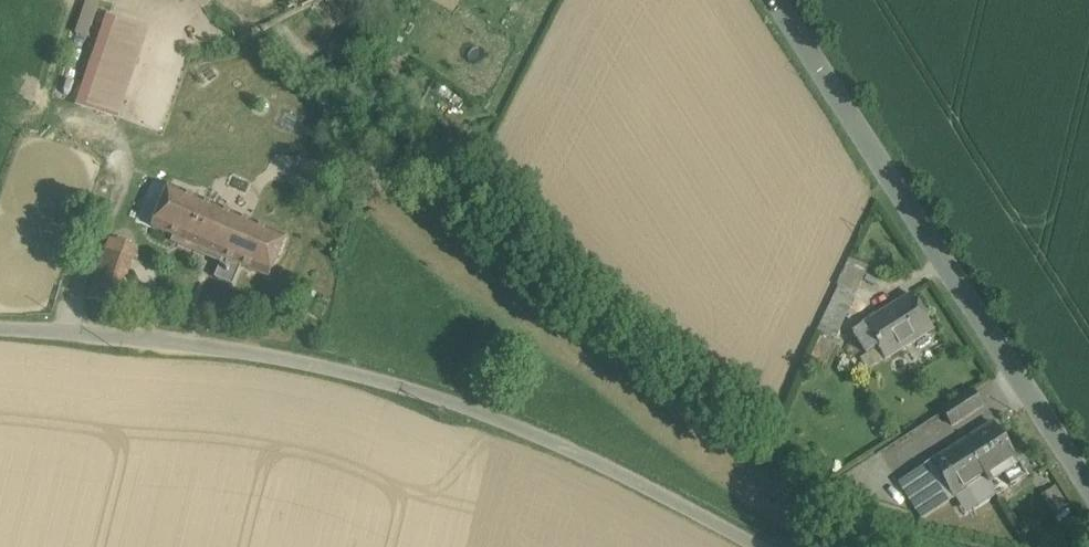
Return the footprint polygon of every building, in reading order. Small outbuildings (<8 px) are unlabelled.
[(99,5),(87,1),(75,34),(87,38),(99,5)] [(146,33),(109,20),(87,83),(125,96),(146,33)] [(125,96),(87,83),(80,104),(117,117),(125,96)] [(203,202),(170,188),(153,227),(186,242),(203,202)] [(286,238),(203,202),(186,242),(224,258),(216,277),(233,285),(241,266),(268,278),(286,238)] [(134,258),(105,249),(88,298),(117,307),(134,258)] [(847,266),(841,280),(846,282),(843,289),(856,295),(865,274),(847,266)] [(846,282),(841,280),(838,287),(839,287),(843,289),(846,282)] [(843,289),(839,287),(819,333),(835,341),(856,295),(843,289)] [(912,297),(863,327),(872,342),(873,343),(878,350),(884,361),(933,330),(912,297)] [(872,342),(863,327),(853,334),(855,338),(853,339),(855,341),(857,340),(862,349),(872,342)] [(878,350),(860,361),(867,372),(884,361),(878,350)] [(973,392),(942,412),(952,427),(982,407),(973,392)] [(994,425),(963,445),(985,479),(989,484),(1003,475),(1011,487),(1026,477),(1015,460),(1016,460),(994,425)] [(985,479),(963,445),(932,464),(954,499),(968,490),(979,508),(996,496),(989,484),(985,479)] [(932,464),(900,485),(910,501),(922,520),(954,499),(932,464)] [(1048,483),(1037,490),(1054,518),(1065,511),(1048,483)] [(910,501),(900,485),(892,490),(902,506),(910,501)]
